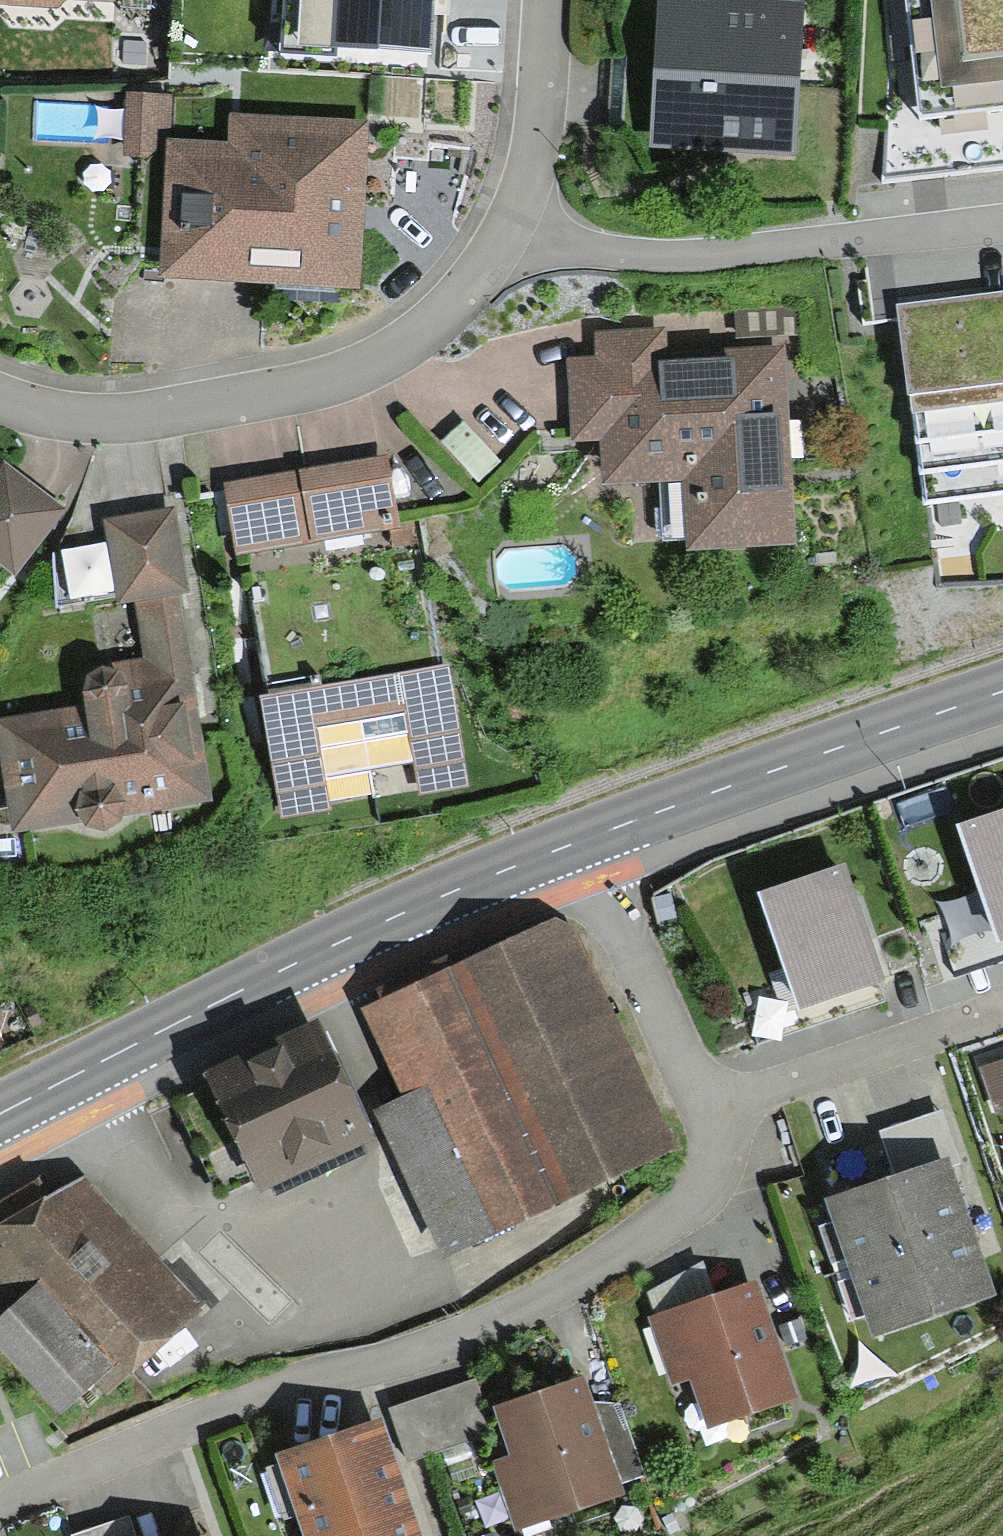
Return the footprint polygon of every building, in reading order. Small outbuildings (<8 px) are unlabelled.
[(283,48),(332,51),(332,44),(428,48),(430,11),(448,12),(448,0),(286,0),(283,48)] [(919,121),(1002,111),(1002,0),(905,0),(919,121)] [(790,13),(647,5),(639,152),(782,160),(790,13)] [(157,108),(119,105),(116,150),(154,152),(157,108)] [(226,153),(157,150),(152,288),(348,295),(354,132),(227,127),(226,153)] [(904,302),(930,531),(1002,523),(1002,291),(904,302)] [(595,367),(564,369),(570,443),(594,442),(597,489),(679,483),(684,551),(779,545),(766,364),(663,371),(660,332),(592,337),(595,367)] [(388,455),(221,482),(232,552),(383,528),(382,516),(397,513),(388,455)] [(7,573),(49,511),(0,479),(0,568),(7,573)] [(96,530),(106,599),(135,595),(149,697),(108,702),(105,676),(66,681),(70,708),(0,717),(0,768),(9,838),(78,829),(80,845),(118,840),(115,819),(191,808),(153,523),(96,530)] [(449,665),(258,697),(279,819),(331,811),(327,788),(413,773),(418,797),(470,788),(449,665)] [(963,833),(1000,938),(1002,937),(1002,820),(963,833)] [(840,873),(763,900),(800,1005),(877,978),(840,873)] [(556,923),(371,1003),(414,1102),(378,1117),(435,1249),(657,1154),(556,923)] [(305,1038),(191,1092),(244,1203),(358,1149),(305,1038)] [(890,1190),(825,1211),(868,1340),(989,1301),(930,1118),(872,1137),(890,1190)] [(58,1426),(200,1311),(80,1163),(37,1197),(22,1179),(0,1196),(0,1355),(58,1426)] [(748,1293),(646,1320),(665,1394),(684,1389),(694,1427),(777,1406),(748,1293)] [(482,1413),(500,1461),(484,1466),(510,1535),(531,1535),(615,1505),(570,1381),(482,1413)] [(467,1386),(390,1413),(407,1460),(483,1433),(467,1386)] [(272,1464),(295,1535),(410,1535),(376,1431),(272,1464)]
